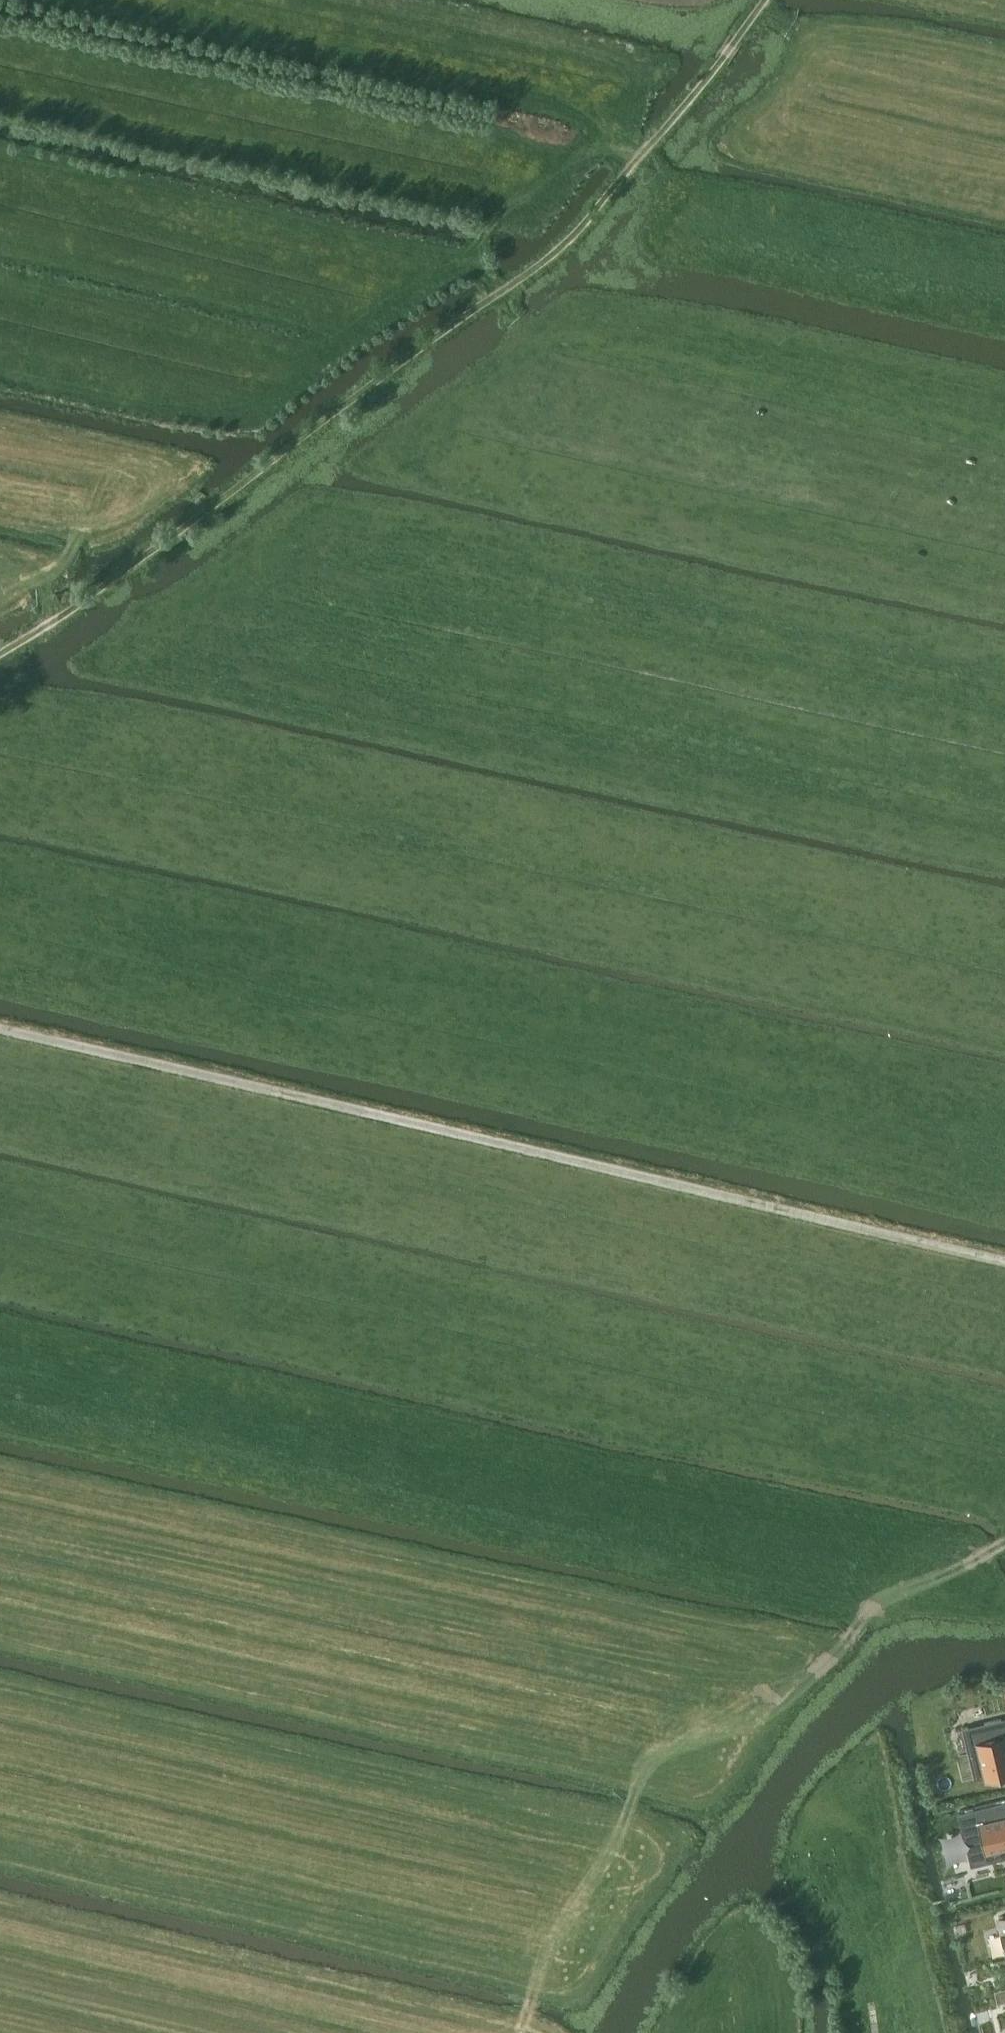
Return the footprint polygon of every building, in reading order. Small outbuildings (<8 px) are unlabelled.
[(961,1728),(974,1778),(983,1776),(984,1780),(1004,1775),(1004,1717),(961,1728)] [(957,1813),(970,1866),(1004,1857),(1004,1802),(957,1813)]
